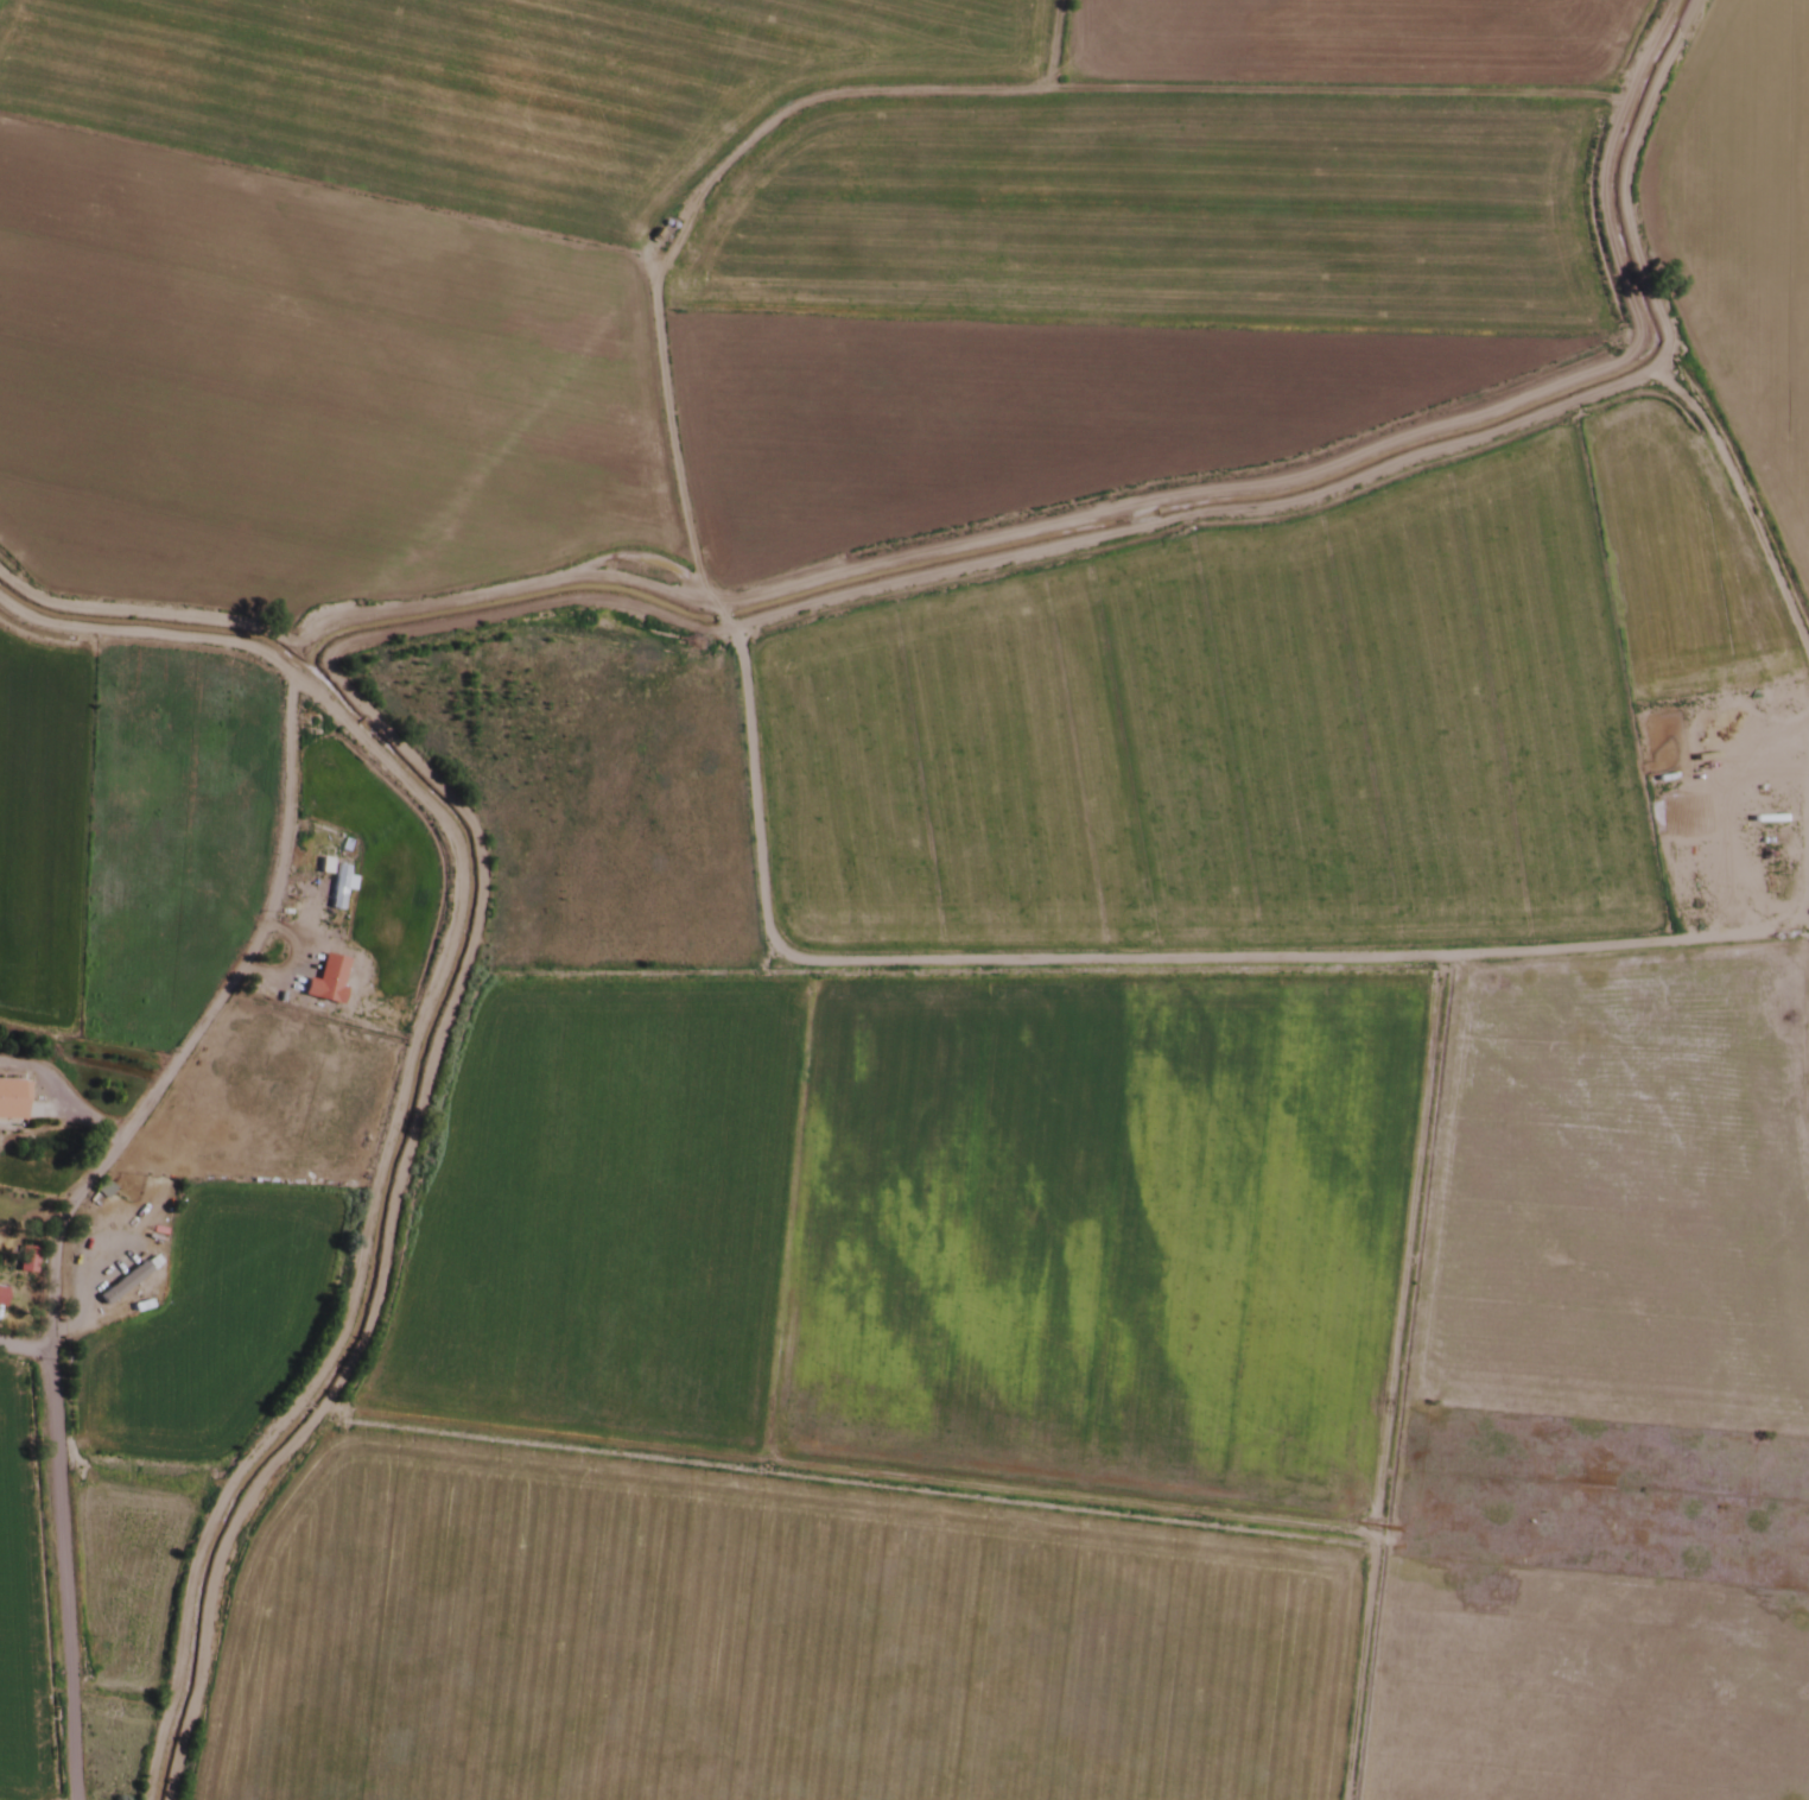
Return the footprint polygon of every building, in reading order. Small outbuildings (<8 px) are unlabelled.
[(344,910),(344,866),(331,866),(331,910),(344,910)] [(336,1005),(346,959),(321,954),(315,981),(303,979),(299,997),(336,1005)] [(0,1080),(0,1121),(27,1121),(27,1080),(0,1080)] [(36,1249),(19,1246),(15,1271),(32,1274),(36,1249)] [(95,1295),(102,1305),(146,1274),(139,1264),(95,1295)]
